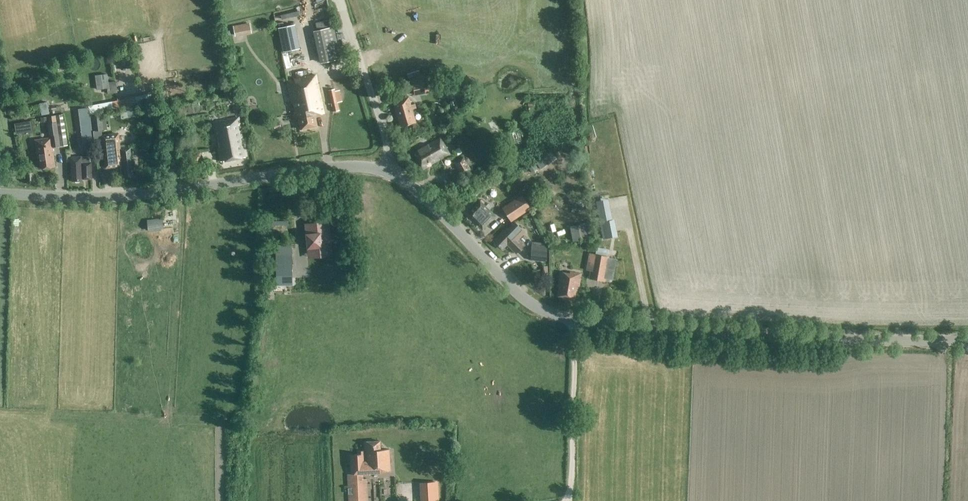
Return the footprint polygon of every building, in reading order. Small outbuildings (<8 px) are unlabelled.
[(249,23),(233,26),(235,36),(251,33),(249,23)] [(283,53),(299,50),(294,25),(278,28),(283,53)] [(341,59),(334,26),(315,30),(322,63),(341,59)] [(124,53),(126,69),(134,68),(132,52),(124,53)] [(283,59),(285,68),(295,66),(293,57),(283,59)] [(109,88),(108,78),(108,74),(95,75),(96,90),(109,88)] [(315,75),(287,81),(295,120),(299,119),(301,130),(317,127),(315,115),(324,113),(315,75)] [(413,85),(414,95),(429,92),(427,82),(413,85)] [(93,143),(89,115),(161,100),(158,85),(149,86),(151,94),(88,106),(88,108),(78,110),(83,145),(93,143)] [(334,89),(328,91),(333,112),(340,111),(334,89)] [(409,97),(393,101),(400,127),(416,123),(412,110),(415,109),(414,104),(411,105),(409,97)] [(49,114),(47,102),(39,104),(41,115),(49,114)] [(52,147),(59,146),(67,145),(63,115),(47,117),(50,138),(35,140),(37,158),(39,158),(41,169),(55,166),(52,147)] [(91,117),(93,131),(103,130),(101,116),(91,117)] [(238,117),(213,122),(216,141),(219,141),(221,148),(218,148),(221,162),(246,156),(238,117)] [(499,135),(505,156),(515,152),(509,133),(499,135)] [(118,134),(102,136),(106,168),(120,166),(122,177),(133,176),(130,146),(119,147),(118,134)] [(449,154),(440,138),(414,154),(423,169),(449,154)] [(541,170),(557,159),(552,152),(536,163),(541,170)] [(89,157),(71,158),(71,154),(67,154),(67,163),(71,163),(72,182),(82,181),(82,180),(92,179),(91,163),(89,163),(89,157)] [(181,156),(183,167),(192,165),(191,154),(181,156)] [(463,157),(455,163),(462,175),(471,171),(463,157)] [(522,195),(502,209),(511,222),(531,209),(522,195)] [(481,201),(467,214),(482,230),(495,217),(481,201)] [(516,253),(524,245),(519,240),(525,233),(515,222),(508,228),(507,228),(494,241),(502,249),(507,244),(516,253)] [(326,223),(309,225),(311,235),(307,235),(309,246),(311,246),(312,251),(329,249),(326,223)] [(546,262),(547,247),(548,243),(537,242),(537,246),(531,245),(529,260),(546,262)] [(275,249),(276,285),(293,284),(292,245),(277,246),(277,249),(275,249)] [(595,255),(590,279),(605,281),(606,276),(613,277),(616,259),(608,258),(608,257),(595,255)] [(575,299),(577,285),(579,286),(580,273),(569,272),(569,274),(559,273),(557,288),(559,288),(558,297),(575,299)] [(349,500),(367,500),(366,472),(390,471),(388,449),(380,450),(379,441),(363,441),(364,450),(357,451),(357,454),(350,454),(351,474),(348,474),(349,500)] [(436,489),(436,482),(421,483),(421,490),(436,489)]
